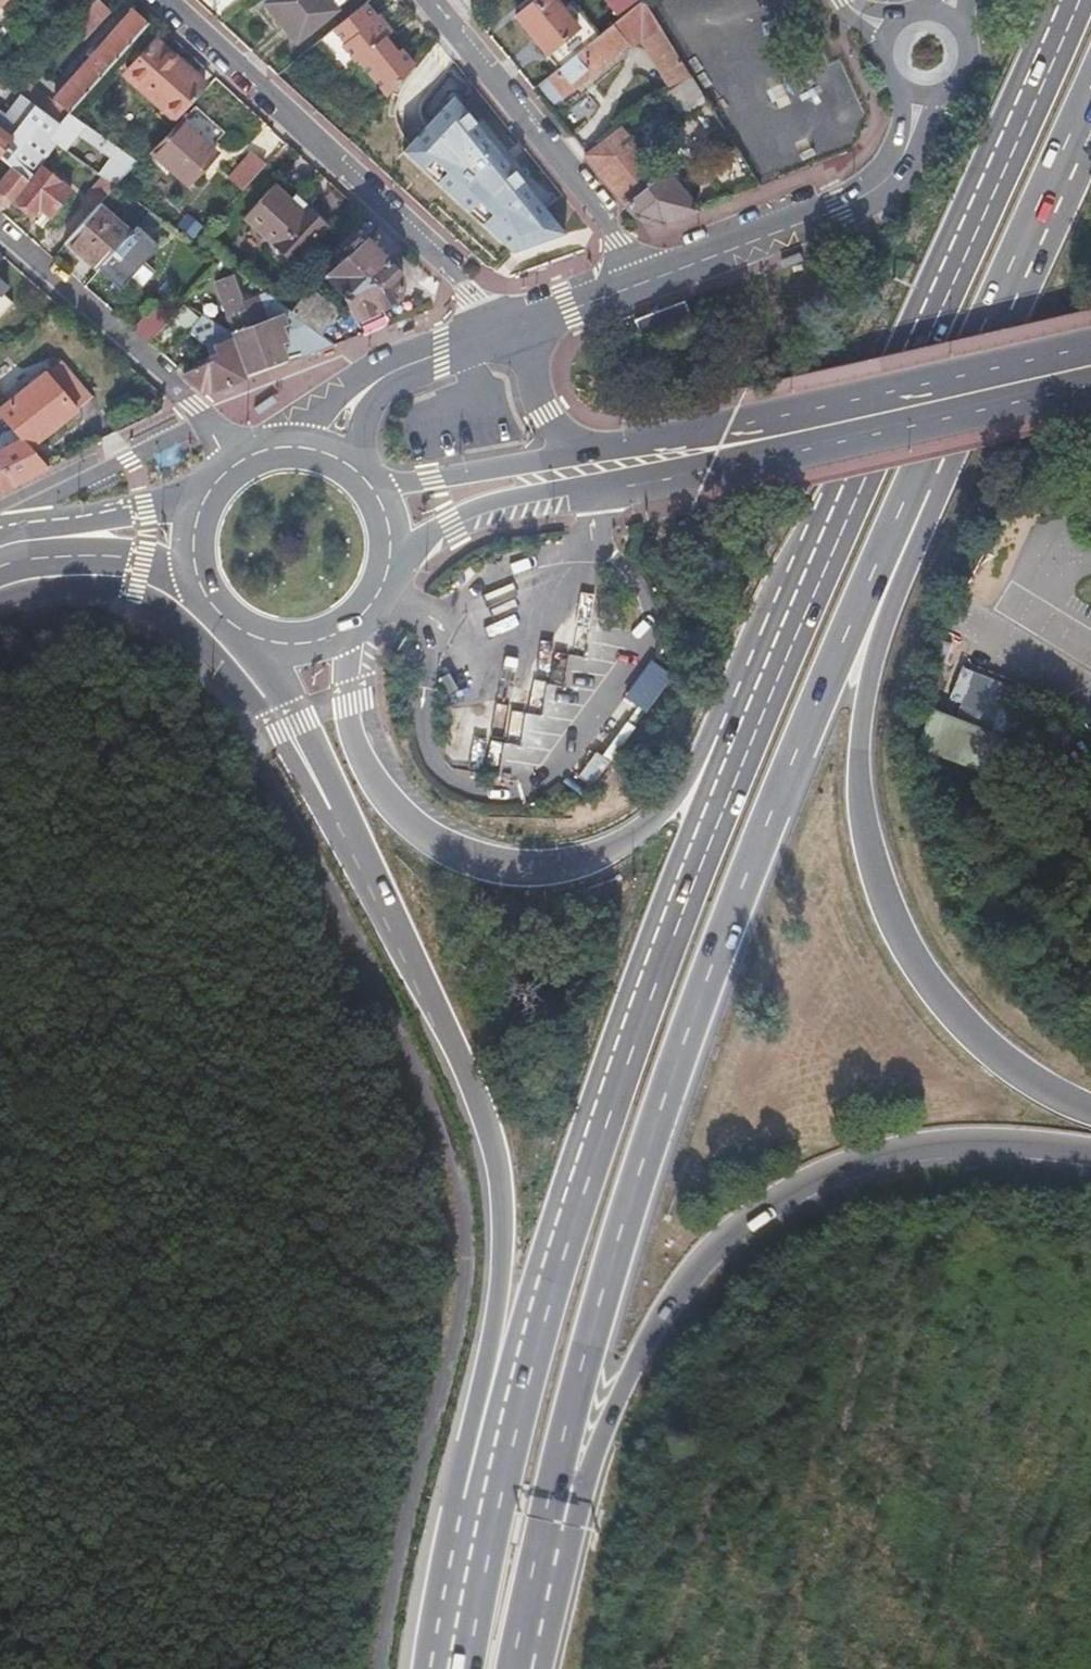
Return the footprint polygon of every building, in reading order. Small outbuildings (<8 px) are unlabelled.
[(67,30),(79,41),(109,10),(98,0),(95,0),(67,30)] [(267,4),(297,41),(347,0),(271,0),(267,4)] [(556,68),(588,43),(555,0),(536,0),(532,3),(516,16),(556,68)] [(613,10),(628,0),(604,0),(613,10)] [(361,4),(357,8),(368,21),(372,18),(361,4)] [(556,68),(534,84),(549,103),(625,46),(627,47),(634,41),(664,83),(679,71),(634,6),(610,26),(588,43),(556,68)] [(357,8),(332,30),(344,45),(340,47),(353,62),(356,59),(385,95),(411,65),(397,49),(394,51),(382,36),(390,30),(381,19),(376,22),(372,18),(368,21),(357,8)] [(52,99),(67,112),(148,24),(134,10),(52,99)] [(151,44),(204,89),(209,83),(158,36),(151,44)] [(124,73),(176,120),(204,89),(151,44),(124,73)] [(38,60),(25,73),(32,81),(37,76),(39,78),(48,69),(38,60)] [(407,117),(422,128),(446,95),(417,74),(408,86),(423,97),(407,117)] [(662,89),(678,110),(694,96),(679,75),(662,89)] [(65,114),(18,80),(11,88),(17,92),(34,104),(57,121),(65,114)] [(13,165),(0,183),(0,196),(8,202),(54,142),(67,151),(79,134),(111,158),(99,175),(102,177),(116,186),(137,163),(67,112),(65,114),(57,121),(34,104),(17,92),(0,115),(0,155),(13,165)] [(451,97),(403,153),(513,255),(562,234),(451,97)] [(178,124),(151,154),(185,185),(211,156),(211,153),(178,124)] [(659,224),(695,210),(664,171),(656,177),(618,128),(584,154),(632,218),(659,224)] [(228,175),(243,188),(263,166),(249,153),(228,175)] [(38,168),(15,200),(32,212),(37,204),(49,213),(67,188),(38,168)] [(99,204),(116,186),(102,177),(85,196),(97,206),(99,204)] [(303,215),(290,203),(271,187),(241,219),(278,251),(292,264),(293,265),(326,228),(307,211),(303,215)] [(294,199),(290,203),(303,215),(307,211),(294,199)] [(97,206),(66,241),(98,269),(131,232),(99,204),(97,206)] [(186,214),(177,231),(194,239),(202,223),(186,214)] [(131,232),(98,269),(112,282),(117,287),(120,290),(127,282),(131,277),(159,247),(136,227),(131,232)] [(365,241),(327,276),(345,298),(355,319),(357,325),(381,316),(379,309),(388,306),(392,303),(396,300),(399,296),(401,291),(401,286),(400,281),(398,277),(395,273),(365,241)] [(292,264),(278,251),(271,259),(285,271),(292,264)] [(215,284),(234,337),(234,340),(248,376),(249,375),(299,357),(333,345),(317,334),(288,312),(276,304),(270,299),(260,303),(254,299),(242,303),(231,277),(215,284)] [(12,302),(1,292),(7,285),(0,278),(0,316),(12,302)] [(113,292),(117,287),(112,282),(108,287),(113,292)] [(288,312),(317,334),(335,310),(306,288),(288,312)] [(181,306),(155,335),(172,349),(197,320),(181,306)] [(248,376),(234,340),(214,349),(218,360),(182,374),(199,390),(208,390),(248,376)] [(302,363),(299,357),(249,375),(252,382),(302,363)] [(0,408),(0,414),(13,429),(30,446),(90,399),(60,362),(0,408)] [(4,487),(48,466),(30,446),(13,429),(0,436),(0,487),(4,487)] [(595,641),(594,652),(620,656),(622,645),(595,641)] [(673,677),(651,662),(625,700),(647,715),(673,677)] [(521,709),(541,711),(545,680),(518,677),(511,731),(518,732),(521,709)] [(949,719),(935,713),(920,753),(995,782),(1010,742),(984,731),(1000,689),(965,677),(949,719)] [(609,760),(593,750),(576,775),(592,786),(609,760)]
